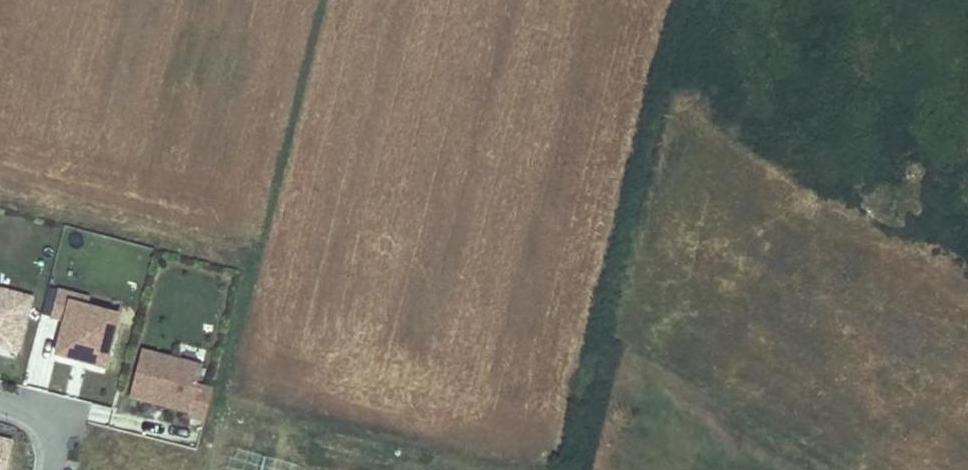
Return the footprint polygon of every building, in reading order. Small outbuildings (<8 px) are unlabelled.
[(17,351),(18,344),(25,319),(30,299),(0,291),(0,347),(17,351)] [(58,293),(52,318),(66,322),(59,350),(108,363),(120,318),(88,310),(90,301),(58,293)] [(200,364),(147,351),(134,395),(191,411),(190,415),(203,418),(211,387),(195,383),(200,364)] [(94,403),(90,418),(109,423),(113,408),(94,403)] [(14,440),(0,437),(0,469),(7,469),(14,440)]
